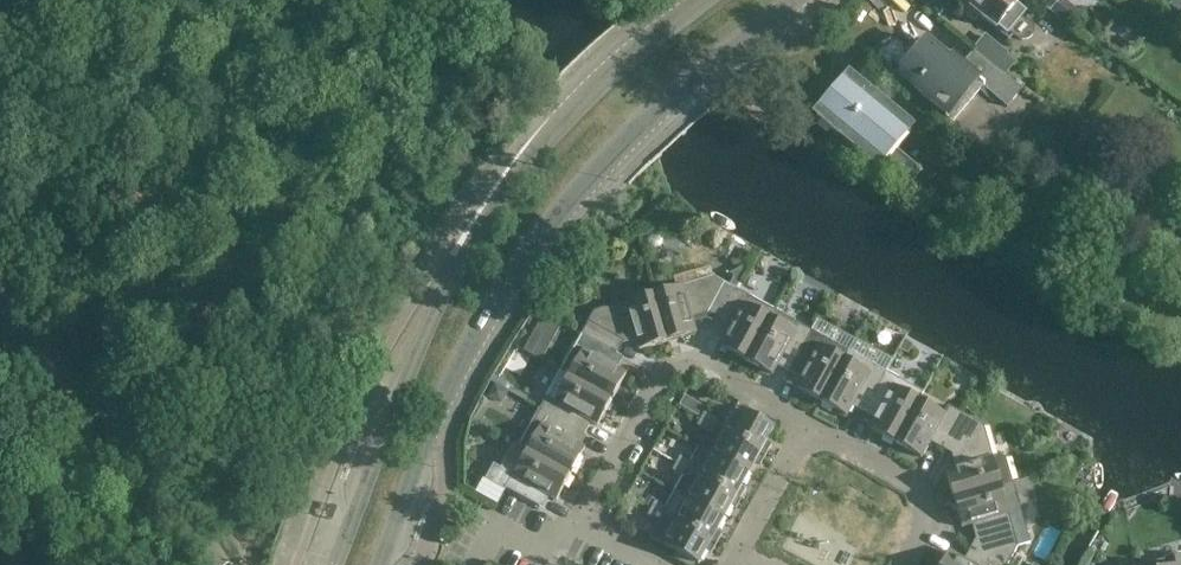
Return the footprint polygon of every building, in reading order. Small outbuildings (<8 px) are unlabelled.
[(968,6),(963,12),(977,24),(982,18),(1009,41),(1014,36),(1016,38),(1018,39),(1019,40),(1020,40),(1022,41),(1024,41),(1026,40),(1027,40),(1029,39),(1030,38),(1031,37),(1033,36),(1033,35),(1034,33),(1034,32),(1034,31),(1034,29),(1034,28),(1034,27),(1034,26),(1033,24),(1032,22),(1030,21),(1028,20),(1032,15),(1014,0),(961,0),(968,6)] [(1070,26),(1081,13),(1065,0),(1036,0),(1070,26)] [(984,35),(972,50),(973,52),(1005,76),(1015,63),(1007,56),(1008,54),(984,35)] [(927,42),(902,71),(919,85),(913,91),(949,122),(981,86),(1007,107),(1023,89),(1005,76),(973,52),(961,67),(953,61),(951,63),(927,42)] [(819,116),(844,138),(878,167),(911,130),(851,79),(819,116)] [(712,278),(656,294),(670,342),(698,334),(694,319),(711,314),(722,320),(738,292),(736,290),(737,288),(748,268),(744,267),(740,268),(735,272),(728,274),(734,277),(729,286),(712,278)] [(722,320),(720,325),(731,331),(723,347),(748,361),(773,317),(776,312),(738,292),(722,320)] [(595,311),(582,334),(617,353),(622,344),(635,340),(639,351),(670,342),(656,294),(628,302),(595,311)] [(773,317),(748,361),(774,375),(783,360),(794,366),(813,333),(776,312),(773,317)] [(539,320),(525,348),(544,357),(557,329),(539,320)] [(813,333),(794,366),(806,373),(797,388),(823,402),(847,359),(850,353),(849,352),(813,333)] [(582,334),(561,371),(612,399),(626,373),(617,368),(623,358),(617,354),(617,353),(582,334)] [(908,354),(913,345),(904,339),(899,349),(908,354)] [(847,359),(823,402),(849,417),(858,401),(869,407),(888,373),(850,353),(847,359)] [(561,371),(541,408),(585,433),(591,422),(597,426),(612,399),(561,371)] [(888,373),(869,407),(880,414),(872,430),(898,444),(922,400),(920,399),(923,393),(888,373)] [(527,397),(509,387),(506,392),(512,395),(525,402),(527,397)] [(512,395),(504,409),(511,413),(522,410),(526,403),(525,402),(512,395)] [(922,400),(898,444),(923,458),(935,438),(947,445),(964,413),(951,406),(946,414),(922,400)] [(735,406),(722,429),(768,455),(774,445),(768,442),(776,428),(735,406)] [(541,408),(520,446),(571,475),(585,448),(579,444),(585,433),(541,408)] [(705,412),(702,418),(716,426),(718,423),(716,418),(705,412)] [(964,413),(947,445),(958,451),(962,467),(947,471),(956,500),(1013,483),(1006,459),(1000,456),(996,457),(987,426),(964,413)] [(702,418),(697,426),(709,432),(713,432),(716,426),(702,418)] [(722,429),(710,452),(750,474),(757,462),(763,465),(768,455),(722,429)] [(494,464),(485,480),(505,491),(506,488),(540,507),(541,505),(544,507),(549,498),(556,502),(571,475),(520,446),(515,443),(501,468),(494,464)] [(677,463),(744,499),(749,490),(744,486),(750,474),(710,452),(709,452),(699,447),(690,462),(680,457),(677,463)] [(675,491),(688,498),(726,519),(733,506),(738,509),(744,499),(677,463),(673,471),(682,477),(675,491)] [(956,500),(964,528),(978,524),(983,540),(977,551),(1003,564),(1011,564),(1021,546),(1031,543),(1013,483),(956,500)] [(656,502),(652,508),(719,545),(724,535),(719,531),(726,519),(688,498),(674,491),(665,507),(656,502)] [(648,515),(661,522),(652,539),(700,564),(708,551),(713,554),(719,545),(652,508),(648,515)] [(943,564),(1003,564),(977,551),(973,549),(966,561),(951,552),(943,564)] [(1148,564),(1180,564),(1180,555),(1148,564)]
